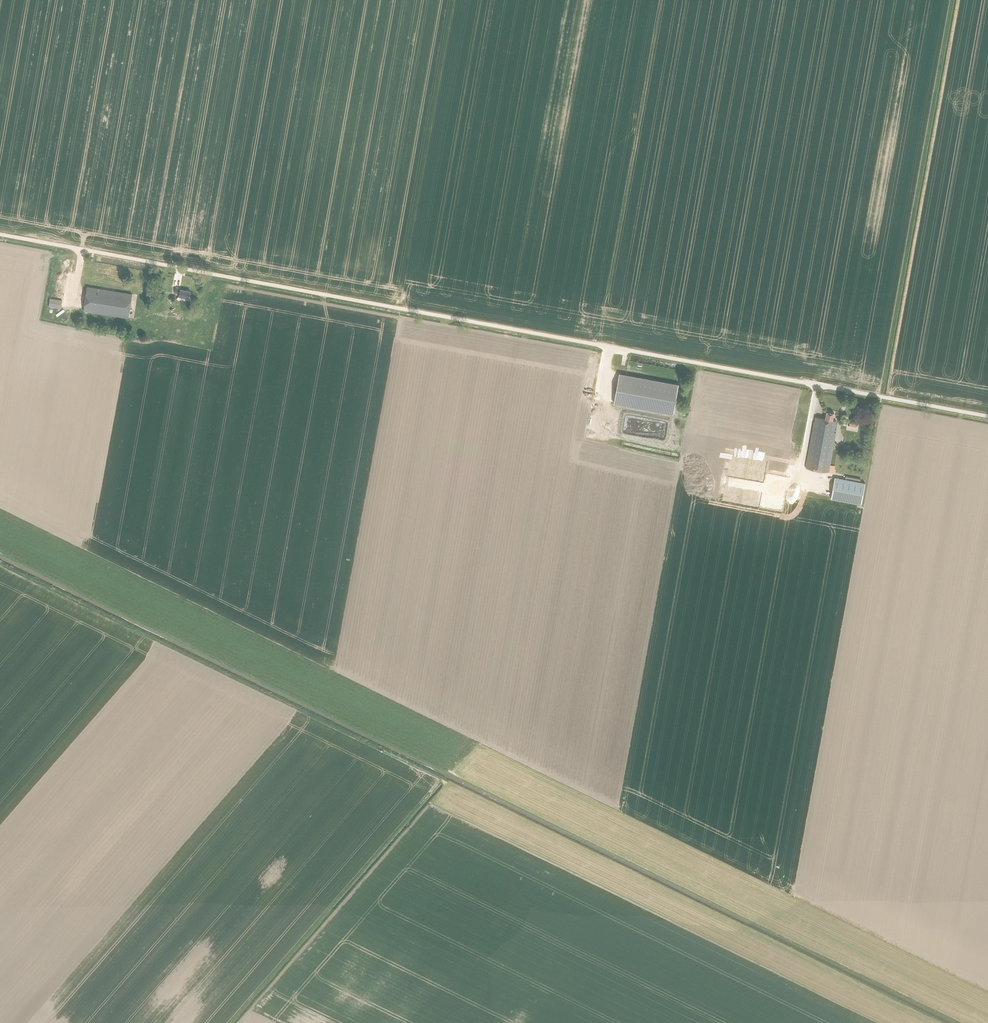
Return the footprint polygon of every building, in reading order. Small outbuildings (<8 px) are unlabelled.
[(87,287),(83,310),(128,317),(131,294),(87,287)] [(175,287),(174,293),(179,294),(178,296),(189,298),(190,291),(180,289),(180,288),(175,287)] [(60,308),(62,300),(50,298),(49,306),(60,308)] [(620,374),(614,404),(673,414),(678,384),(620,374)] [(815,422),(814,421),(806,468),(834,473),(835,466),(830,465),(836,433),(834,432),(836,420),(833,420),(834,413),(827,411),(826,418),(816,416),(815,422)] [(734,454),(725,502),(785,513),(792,478),(768,473),(770,461),(734,454)] [(861,504),(865,483),(835,477),(831,499),(861,504)]
